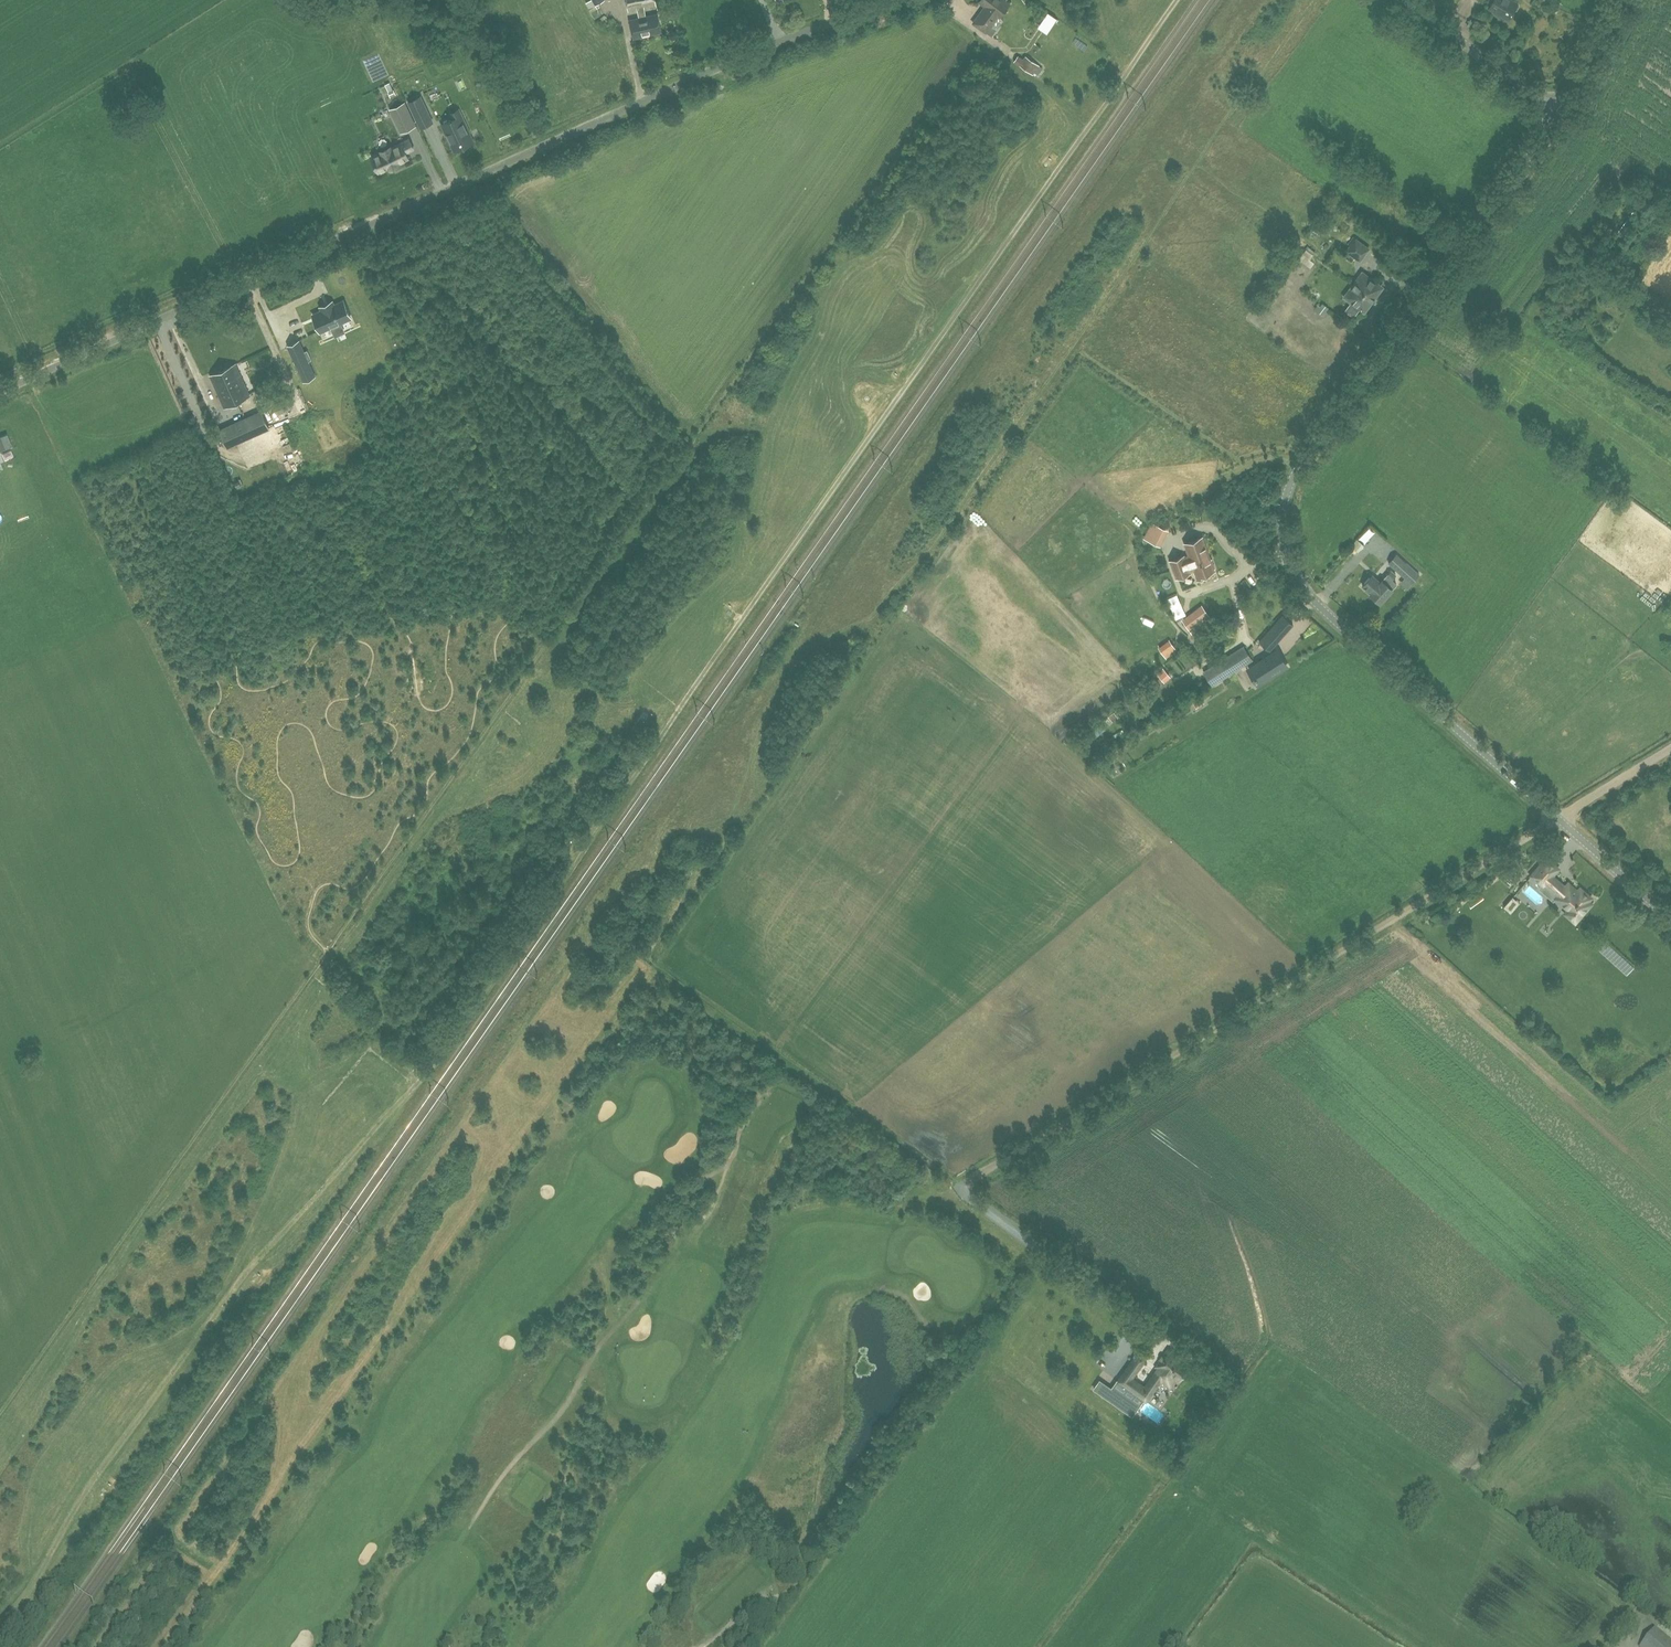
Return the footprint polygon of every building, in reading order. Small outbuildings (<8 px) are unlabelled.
[(585,2),(591,12),(598,8),(596,5),(605,0),(589,0),(585,2)] [(645,8),(657,6),(656,2),(656,0),(626,0),(628,12),(637,10),(639,18),(630,20),(634,38),(662,31),(658,14),(646,17),(645,8)] [(1009,4),(1005,0),(980,0),(979,1),(985,6),(973,23),(986,32),(998,15),(999,16),(1009,4)] [(1511,0),(1495,0),(1490,9),(1508,19),(1513,10),(1514,11),(1516,10),(1519,5),(1518,4),(1517,3),(1511,0)] [(1562,4),(1555,0),(1551,7),(1558,11),(1562,4)] [(1033,75),(1033,74),(1040,66),(1025,56),(1019,65),(1033,75)] [(407,102),(416,120),(430,113),(421,95),(407,102)] [(404,102),(390,109),(396,121),(410,114),(404,102)] [(474,142),(473,141),(472,142),(468,133),(469,133),(470,132),(463,117),(454,122),(452,119),(442,124),(454,151),(474,142)] [(390,169),(399,165),(398,163),(409,158),(406,152),(414,148),(409,139),(391,148),(390,146),(381,150),(382,152),(372,157),(379,172),(389,167),(390,169)] [(1360,260),(1369,248),(1356,239),(1347,250),(1349,252),(1345,257),(1351,262),(1355,257),(1360,260)] [(1305,264),(1313,254),(1307,249),(1299,259),(1305,264)] [(1375,282),(1362,273),(1345,297),(1352,302),(1365,311),(1372,301),(1370,300),(1373,295),(1374,296),(1381,286),(1375,281),(1375,282)] [(353,319),(344,299),(335,303),(333,300),(319,307),(320,310),(311,314),(320,334),(353,319)] [(297,355),(286,361),(294,377),(305,372),(297,355)] [(225,407),(250,395),(235,364),(210,375),(225,407)] [(251,410),(258,407),(254,398),(247,401),(251,410)] [(291,409),(287,402),(275,407),(279,414),(291,409)] [(270,427),(262,410),(227,425),(235,443),(270,427)] [(347,429),(351,427),(345,417),(341,420),(347,429)] [(1210,559),(1202,537),(1185,543),(1189,554),(1184,556),(1171,561),(1176,577),(1190,572),(1189,571),(1194,569),(1198,578),(1205,576),(1204,573),(1214,570),(1213,568),(1215,567),(1212,558),(1210,559)] [(1420,575),(1397,553),(1388,563),(1404,578),(1400,583),(1407,589),(1420,575)] [(1396,583),(1392,579),(1396,574),(1391,570),(1380,582),(1372,574),(1362,585),(1371,592),(1370,593),(1380,602),(1392,588),(1396,583)] [(1279,639),(1293,624),(1283,614),(1269,630),(1264,635),(1259,641),(1270,650),(1274,645),(1279,639)] [(1204,671),(1212,685),(1252,660),(1243,646),(1204,671)] [(1259,684),(1287,666),(1277,650),(1249,668),(1259,684)] [(1164,681),(1169,676),(1166,672),(1161,677),(1164,681)] [(637,721),(642,724),(649,715),(644,712),(637,721)] [(1096,737),(1103,731),(1099,726),(1092,732),(1096,737)] [(1563,885),(1552,875),(1558,868),(1546,858),(1531,875),(1543,885),(1546,882),(1559,893),(1555,898),(1564,905),(1565,904),(1569,908),(1565,913),(1575,922),(1592,903),(1588,901),(1591,897),(1584,891),(1581,895),(1568,883),(1565,887),(1563,885)] [(1178,1381),(1190,1364),(1168,1349),(1156,1367),(1158,1368),(1144,1387),(1132,1378),(1144,1361),(1136,1355),(1117,1381),(1146,1401),(1161,1380),(1170,1386),(1175,1379),(1178,1381)] [(369,1563),(383,1548),(377,1542),(362,1556),(369,1563)] [(1655,1627),(1639,1646),(1640,1646),(1670,1646),(1670,1641),(1655,1627)]
